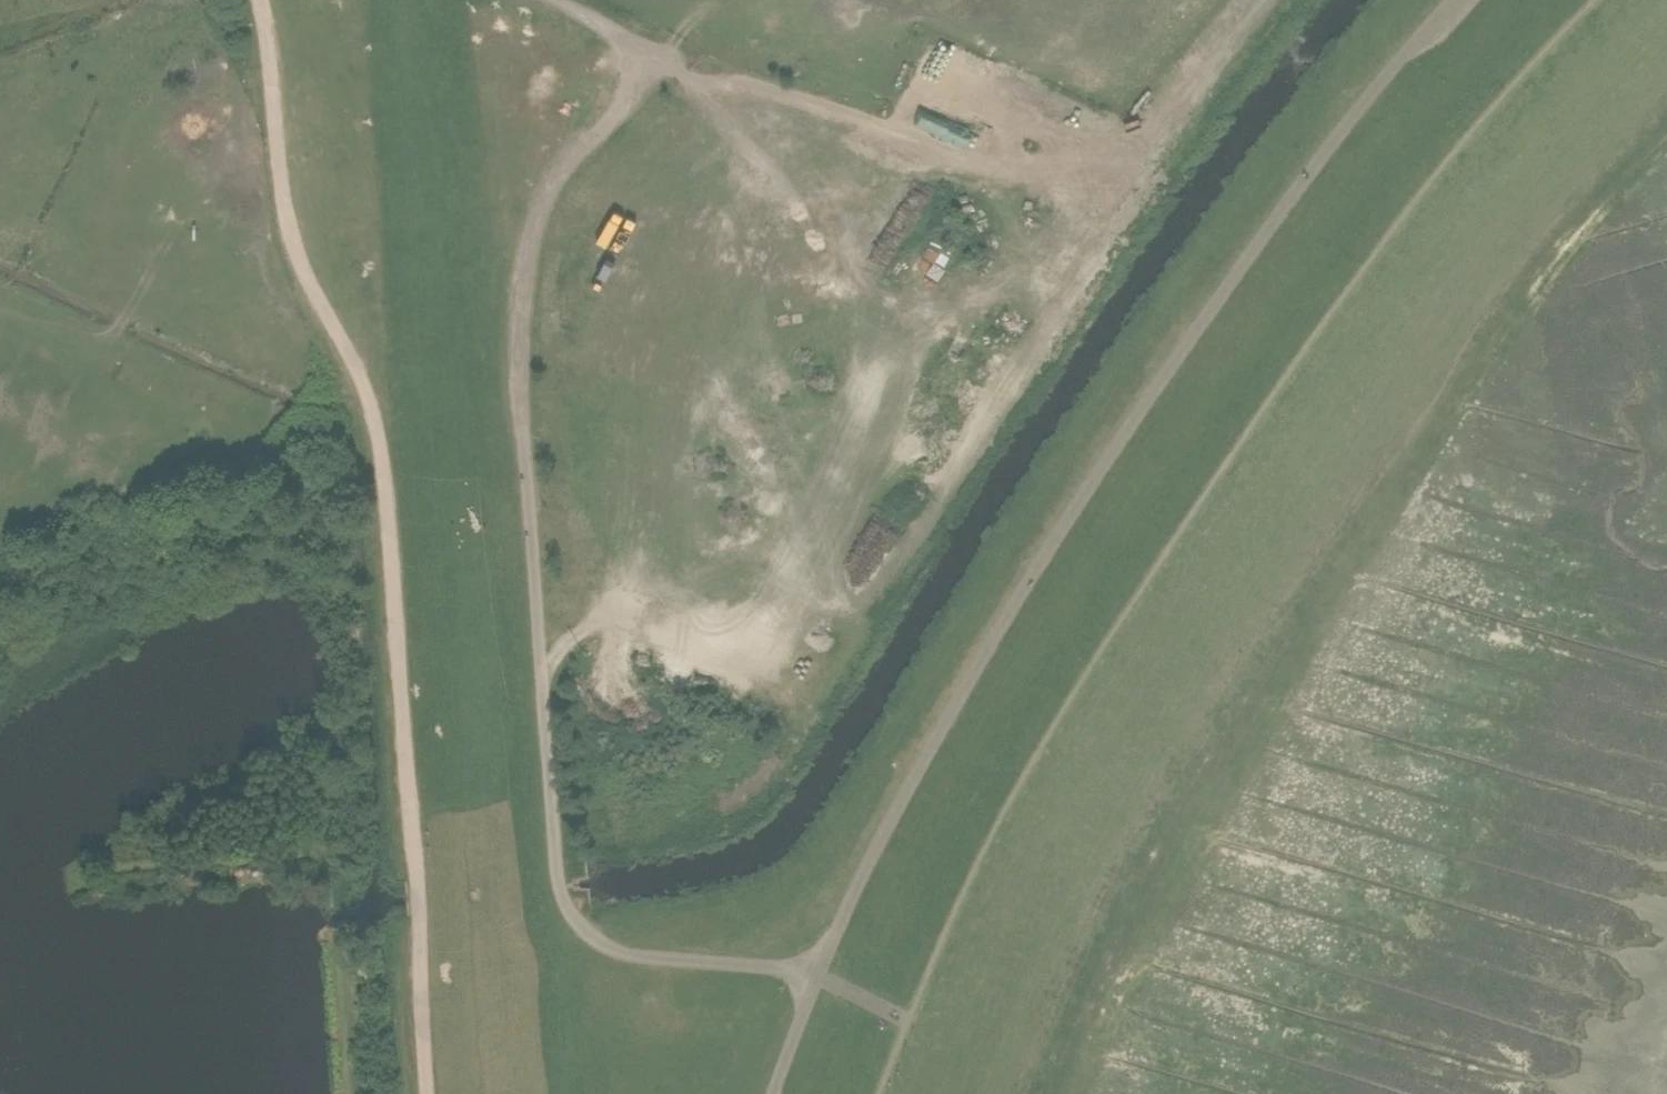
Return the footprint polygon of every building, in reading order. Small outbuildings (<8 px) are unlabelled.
[(886,224),(905,230),(912,209),(909,209),(914,195),(896,190),(886,224)]
